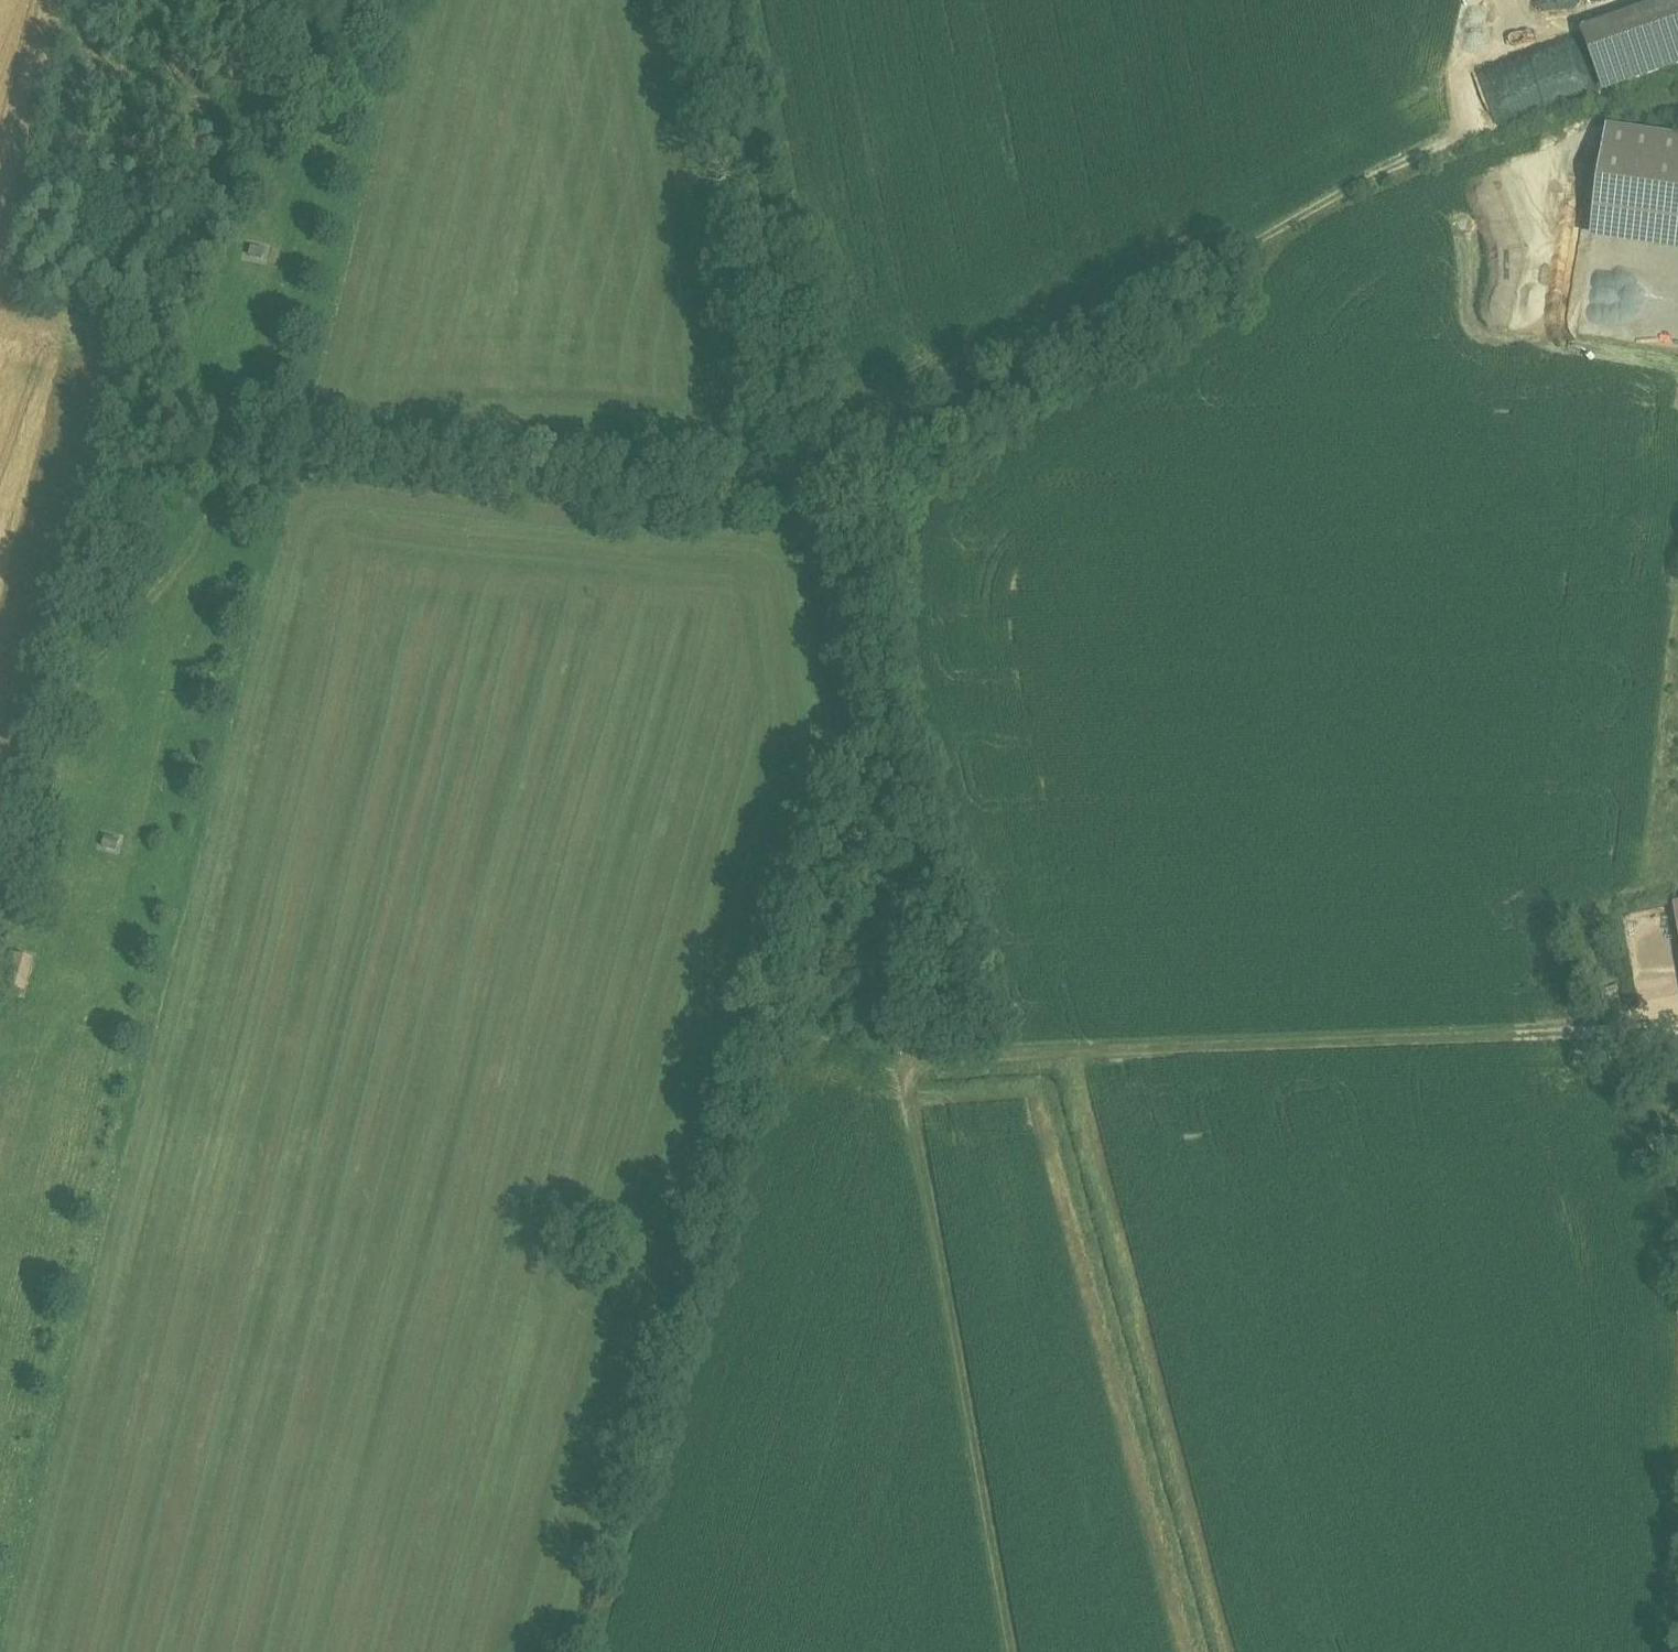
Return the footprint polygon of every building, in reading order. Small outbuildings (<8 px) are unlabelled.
[(1476,55),(1522,59),(1527,0),(1481,0),(1476,55)] [(1575,0),(1539,0),(1539,5),(1574,9),(1575,0)] [(1591,43),(1607,89),(1677,64),(1677,12),(1591,43)] [(1502,114),(1590,92),(1582,61),(1494,83),(1502,114)] [(1611,130),(1598,217),(1677,229),(1677,140),(1611,130)]
